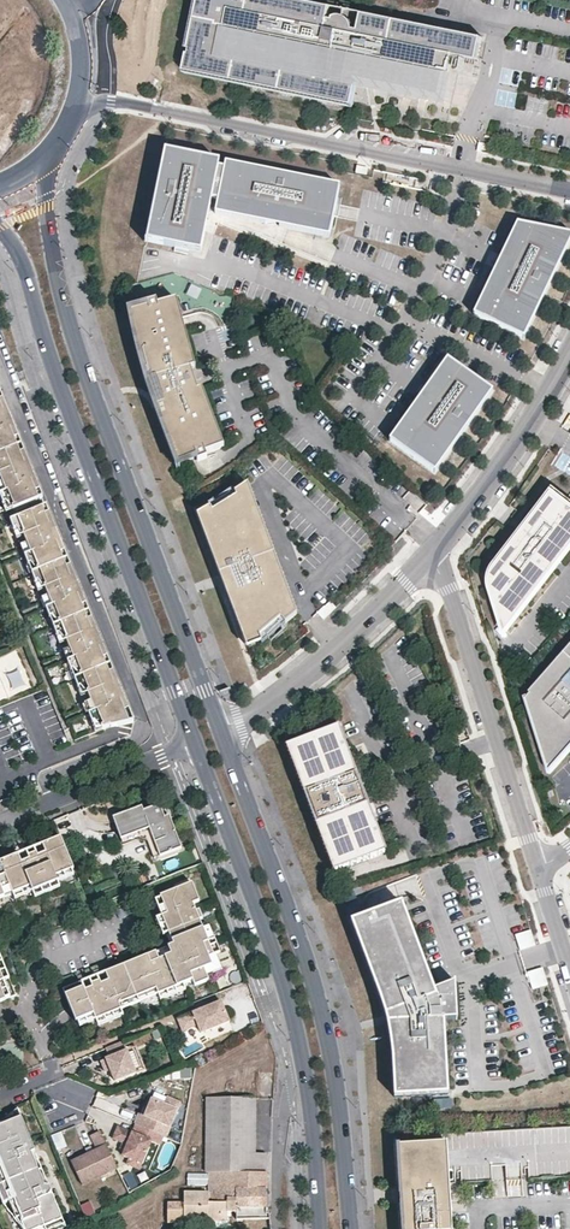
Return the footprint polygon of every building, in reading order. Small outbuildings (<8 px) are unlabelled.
[(307,0),(199,0),(185,69),(353,104),(354,100),(357,81),(349,80),(352,65),(355,51),(450,71),(454,54),(477,58),(480,47),(482,35),(307,0)] [(201,252),(209,213),(219,162),(165,151),(146,241),(201,252)] [(219,162),(209,213),(329,237),(340,187),(219,162)] [(569,241),(569,234),(517,223),(473,315),(523,339),(569,241)] [(196,366),(178,299),(158,304),(157,299),(147,302),(148,306),(131,311),(132,318),(133,322),(133,326),(134,332),(135,336),(137,343),(138,347),(138,349),(139,353),(140,358),(141,361),(142,364),(143,367),(144,371),(147,380),(156,377),(164,402),(156,405),(177,463),(196,456),(198,460),(207,457),(205,452),(224,446),(203,388),(198,390),(191,368),(196,366)] [(435,473),(493,391),(447,358),(389,440),(435,473)] [(2,479),(6,488),(0,490),(0,493),(2,499),(6,498),(12,503),(13,506),(41,495),(0,394),(0,479),(2,479)] [(569,542),(569,496),(553,484),(511,539),(500,554),(495,569),(498,584),(501,593),(504,604),(509,622),(569,542)] [(296,615),(246,485),(234,493),(237,496),(213,511),(210,509),(207,505),(194,510),(246,649),(261,640),(259,637),(281,619),(285,624),(296,615)] [(6,509),(13,506),(12,503),(6,498),(2,499),(6,509)] [(10,518),(14,526),(17,525),(23,528),(24,532),(18,535),(20,542),(27,539),(31,549),(24,552),(28,561),(32,559),(37,563),(39,567),(32,570),(35,579),(38,577),(45,582),(46,585),(39,588),(42,595),(49,592),(53,601),(46,604),(49,612),(52,611),(58,614),(60,618),(53,621),(56,630),(59,629),(65,633),(67,638),(61,640),(64,648),(70,646),(74,655),(68,658),(71,666),(73,665),(80,669),(81,673),(75,676),(78,684),(81,683),(87,687),(89,691),(82,694),(86,703),(92,701),(97,711),(90,713),(94,721),(97,720),(103,723),(104,727),(111,723),(112,725),(122,723),(133,720),(45,504),(10,518)] [(14,526),(18,535),(24,532),(23,528),(17,525),(14,526)] [(20,542),(24,552),(31,549),(27,539),(20,542)] [(28,561),(32,570),(39,567),(37,563),(32,559),(28,561)] [(35,579),(39,588),(46,585),(45,582),(38,577),(35,579)] [(42,595),(46,604),(53,601),(49,592),(42,595)] [(324,622),(337,610),(330,603),(318,615),(324,622)] [(49,612),(53,621),(60,618),(58,614),(52,611),(49,612)] [(56,630),(61,640),(67,638),(65,633),(59,629),(56,630)] [(64,648),(68,658),(74,655),(70,646),(64,648)] [(533,689),(534,690),(530,695),(553,766),(569,747),(569,646),(533,689)] [(32,686),(16,652),(0,659),(0,672),(12,696),(32,686)] [(71,666),(75,676),(81,673),(80,669),(73,665),(71,666)] [(78,684),(82,694),(89,691),(87,687),(81,683),(78,684)] [(86,703),(90,713),(97,711),(92,701),(86,703)] [(97,729),(104,727),(103,723),(97,720),(94,721),(97,729)] [(386,851),(338,726),(286,746),(334,871),(386,851)] [(155,806),(143,810),(142,806),(113,817),(121,839),(150,828),(160,856),(182,848),(170,815),(168,816),(165,807),(161,806),(158,805),(155,806)] [(77,877),(60,834),(44,840),(61,883),(77,877)] [(44,840),(41,841),(43,847),(35,850),(35,849),(26,853),(27,854),(19,857),(17,851),(0,858),(0,908),(61,883),(44,840)] [(120,1003),(157,988),(159,993),(184,983),(193,979),(195,985),(209,979),(208,975),(205,968),(213,965),(210,956),(217,953),(221,952),(215,938),(206,942),(200,928),(197,920),(203,918),(200,909),(196,910),(193,903),(200,900),(192,882),(183,886),(183,887),(162,896),(169,912),(162,915),(169,932),(174,944),(169,946),(172,954),(160,959),(157,951),(106,972),(109,978),(101,981),(101,980),(92,983),(92,984),(85,987),(82,982),(77,984),(89,1016),(95,1014),(97,1019),(122,1009),(120,1003)] [(169,912),(162,896),(156,899),(162,915),(169,912)] [(444,1020),(443,1011),(433,984),(402,902),(351,921),(388,1021),(392,1037),(394,1056),(396,1097),(448,1094),(444,1020)] [(169,932),(162,915),(157,917),(164,934),(169,932)] [(215,938),(210,924),(200,928),(206,942),(215,938)] [(528,929),(515,933),(519,944),(532,940),(528,929)] [(208,975),(223,969),(217,953),(210,956),(213,965),(205,968),(208,975)] [(15,992),(0,954),(0,998),(15,992)] [(530,987),(546,985),(543,967),(527,970),(530,987)] [(456,1011),(455,982),(433,984),(443,1011),(456,1011)] [(161,999),(186,989),(184,983),(159,993),(161,999)] [(89,1016),(77,984),(64,989),(71,1007),(73,1006),(79,1020),(89,1016)] [(122,1009),(159,993),(157,988),(120,1003),(122,1009)] [(230,1020),(221,1000),(178,1018),(183,1030),(198,1024),(201,1032),(230,1020)] [(99,1025),(125,1014),(122,1009),(97,1019),(99,1025)] [(456,1011),(443,1011),(444,1020),(457,1019),(456,1011)] [(81,1026),(92,1021),(89,1016),(79,1020),(81,1026)] [(139,1082),(124,1042),(106,1048),(113,1066),(109,1068),(114,1079),(118,1090),(139,1082)] [(189,1078),(190,1069),(172,1067),(171,1075),(189,1078)] [(114,1079),(109,1068),(104,1070),(109,1081),(114,1079)] [(167,1136),(181,1101),(168,1096),(165,1103),(158,1100),(154,1109),(153,1113),(149,1112),(148,1115),(145,1114),(141,1125),(167,1136)] [(207,1097),(205,1172),(208,1173),(266,1173),(265,1153),(255,1153),(255,1099),(207,1097)] [(449,1097),(433,1098),(433,1108),(449,1107),(449,1097)] [(21,1115),(18,1105),(1,1119),(3,1122),(21,1115)] [(21,1115),(3,1122),(0,1123),(0,1177),(1,1180),(39,1158),(21,1115)] [(141,1125),(137,1133),(124,1127),(119,1139),(128,1143),(129,1143),(136,1146),(134,1152),(133,1153),(131,1158),(136,1161),(134,1165),(146,1170),(148,1165),(151,1166),(161,1143),(165,1144),(168,1136),(167,1136),(141,1125)] [(569,1176),(569,1126),(398,1137),(401,1187),(418,1186),(419,1201),(402,1202),(403,1228),(452,1228),(449,1181),(569,1176)] [(51,1134),(55,1149),(65,1147),(61,1131),(51,1134)] [(86,1191),(122,1174),(103,1136),(93,1141),(99,1154),(74,1166),(86,1191)] [(136,1146),(129,1143),(126,1149),(134,1152),(136,1146)] [(39,1158),(1,1180),(9,1199),(16,1216),(19,1215),(25,1228),(32,1228),(45,1224),(47,1228),(56,1228),(66,1225),(39,1158)] [(266,1207),(266,1173),(208,1173),(208,1193),(207,1222),(222,1222),(222,1216),(227,1216),(227,1211),(234,1211),(237,1211),(237,1208),(266,1207)] [(1,1180),(0,1181),(0,1194),(3,1201),(9,1199),(1,1180)] [(419,1201),(418,1186),(401,1187),(402,1202),(419,1201)] [(208,1193),(185,1192),(184,1192),(183,1222),(207,1222),(208,1193)] [(88,1200),(78,1204),(82,1216),(93,1212),(88,1200)] [(179,1203),(168,1202),(168,1222),(179,1222),(179,1203)] [(266,1219),(266,1207),(237,1208),(237,1211),(234,1211),(234,1219),(266,1219)]
